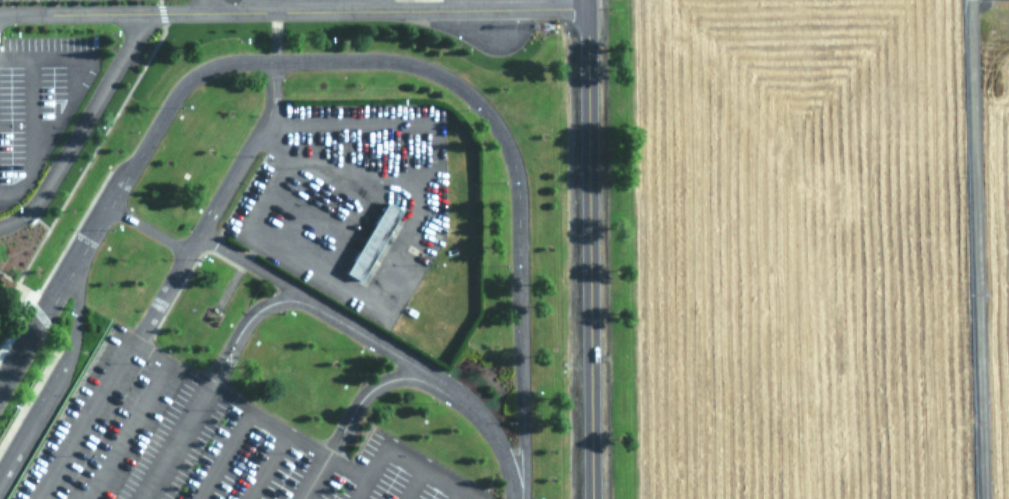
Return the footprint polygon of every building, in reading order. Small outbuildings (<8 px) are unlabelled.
[(348,274),(364,282),(401,208),(385,200),(348,274)]
